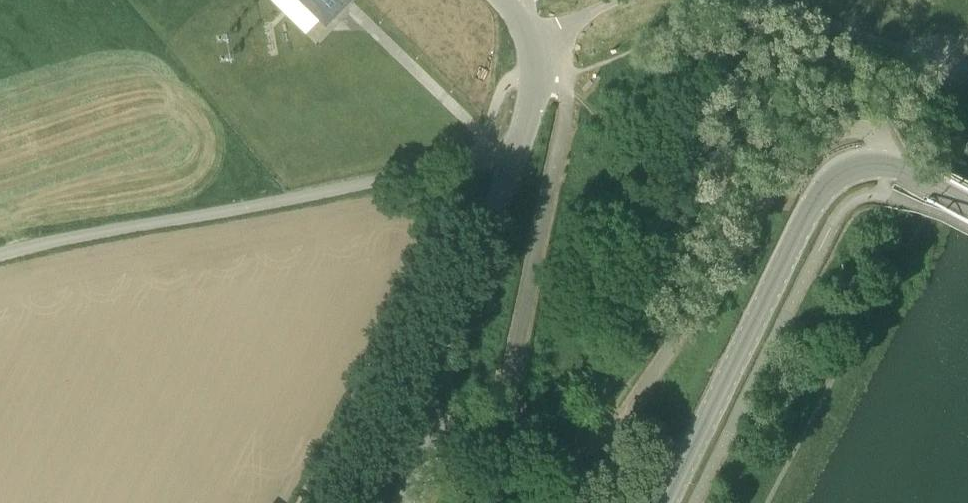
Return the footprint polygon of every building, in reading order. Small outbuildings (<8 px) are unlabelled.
[(317,6),(331,20),(351,0),(311,0),(317,6)]
